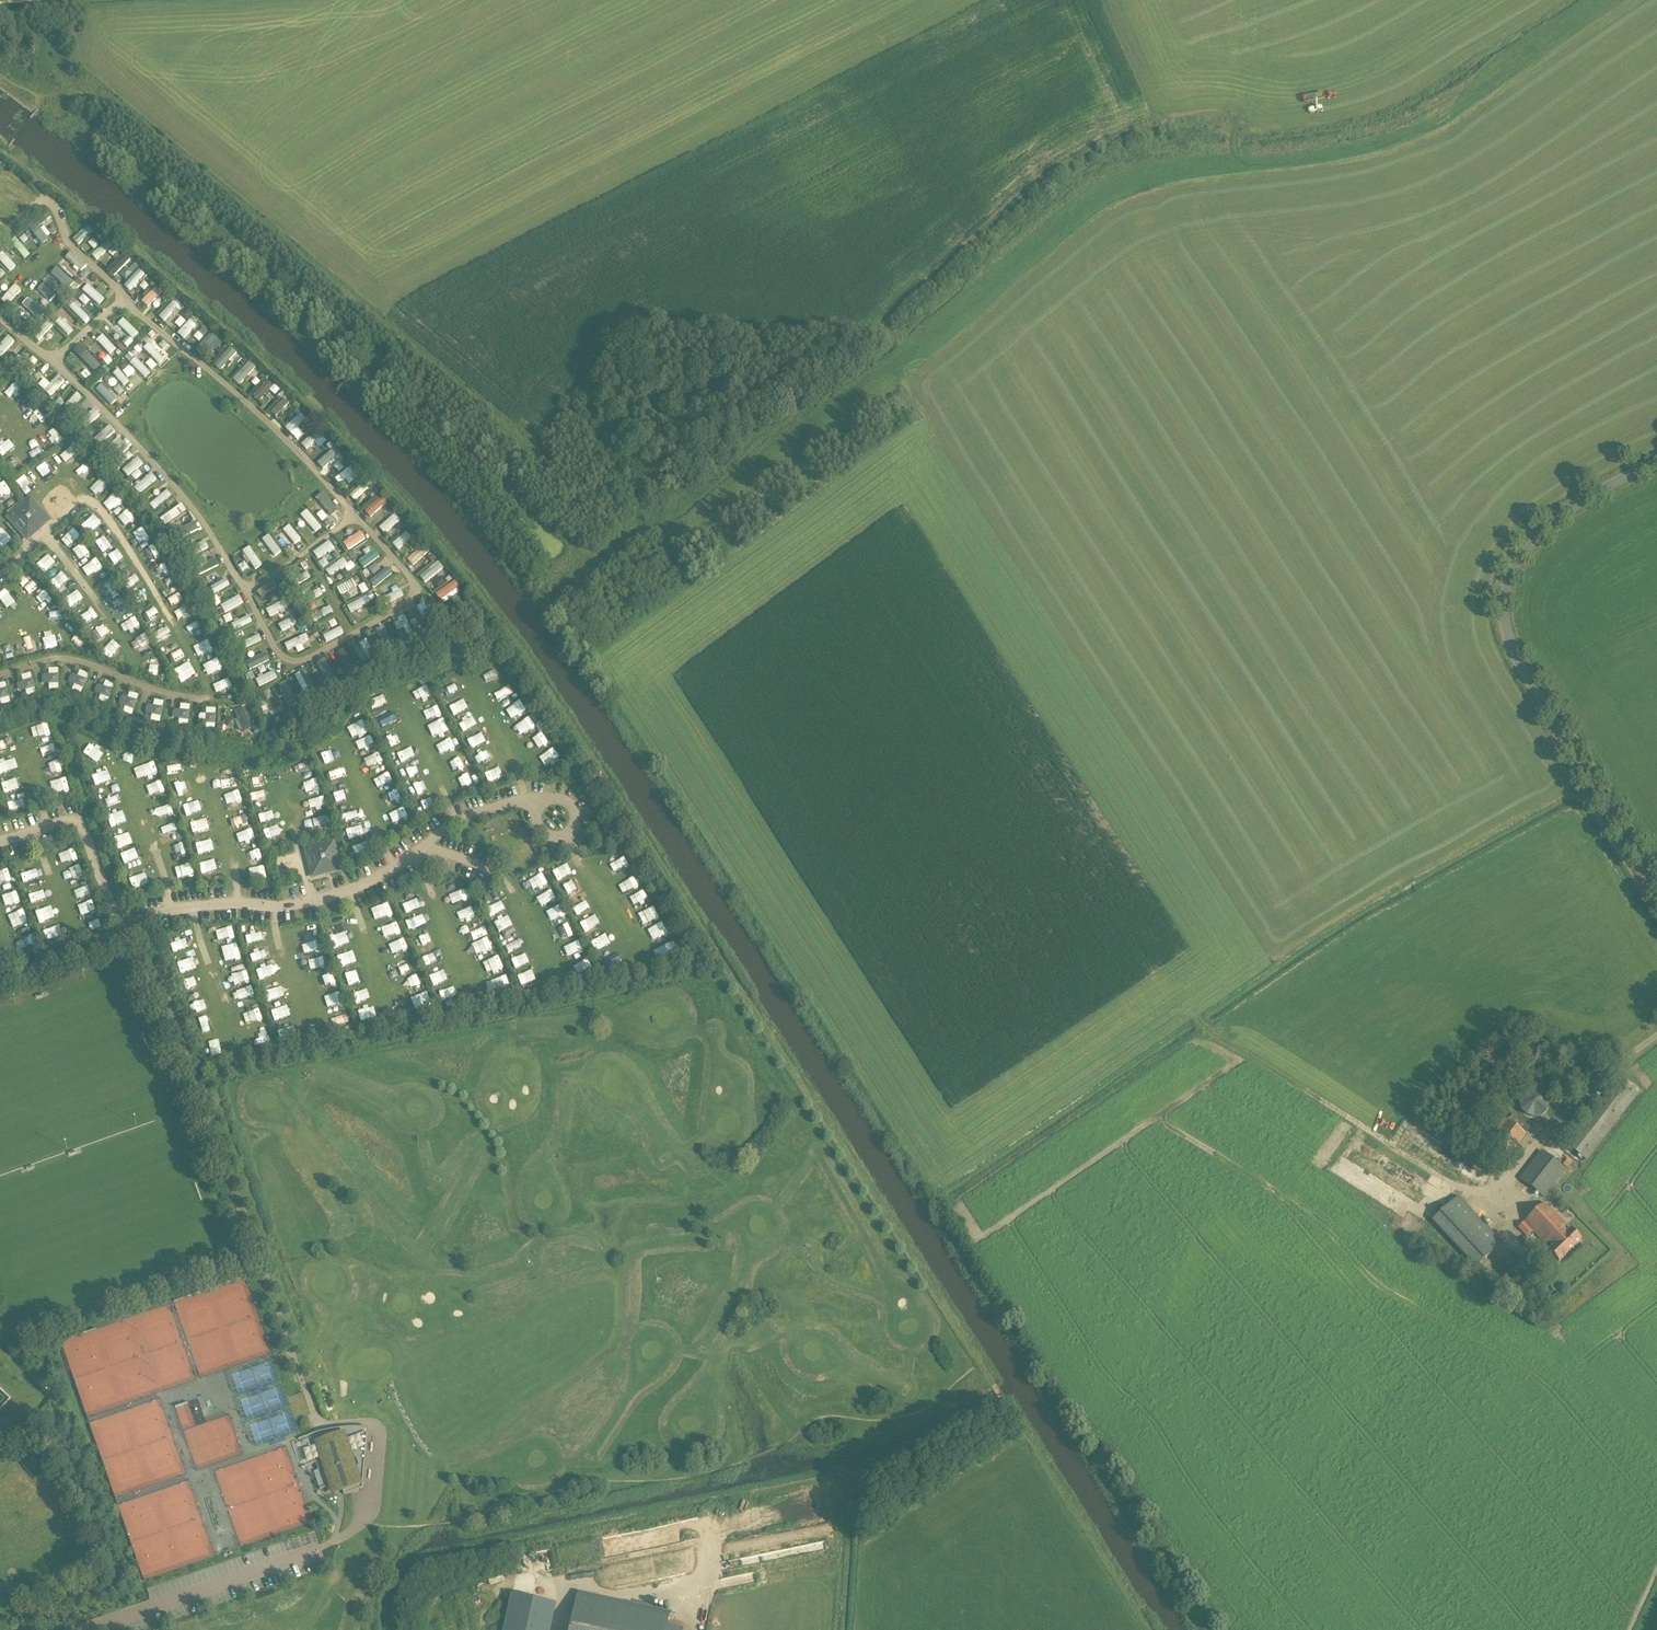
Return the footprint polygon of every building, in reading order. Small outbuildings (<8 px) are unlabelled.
[(16,173),(10,168),(0,180),(0,181),(6,185),(16,173)] [(94,236),(87,249),(94,252),(101,240),(94,236)] [(27,247),(22,252),(30,261),(35,257),(27,247)] [(102,248),(97,258),(105,261),(109,251),(102,248)] [(18,266),(5,251),(0,256),(0,257),(13,271),(18,266)] [(125,268),(133,258),(127,253),(115,267),(112,271),(120,277),(126,269),(125,268)] [(56,274),(70,289),(78,281),(64,267),(56,274)] [(135,292),(149,276),(143,270),(129,286),(135,292)] [(47,282),(41,288),(59,306),(65,300),(47,282)] [(71,291),(78,296),(84,287),(78,282),(71,291)] [(104,306),(109,300),(91,285),(86,292),(104,306)] [(19,286),(6,301),(12,306),(25,292),(19,286)] [(159,287),(145,302),(153,309),(166,294),(159,287)] [(27,306),(44,320),(48,314),(31,301),(27,306)] [(170,321),(184,308),(178,302),(164,315),(170,321)] [(79,303),(74,308),(88,323),(93,318),(79,303)] [(177,325),(185,315),(181,312),(173,321),(177,325)] [(178,332),(189,340),(203,321),(192,313),(178,332)] [(73,336),(78,332),(65,318),(60,323),(73,336)] [(132,322),(125,326),(135,342),(142,338),(132,322)] [(51,323),(39,335),(44,341),(57,328),(51,323)] [(206,352),(211,345),(214,348),(222,339),(208,326),(195,342),(206,352)] [(114,356),(121,350),(107,335),(100,341),(114,356)] [(21,342),(16,336),(0,351),(0,361),(21,342)] [(152,343),(147,349),(164,365),(169,360),(152,343)] [(227,344),(215,363),(228,371),(240,352),(227,344)] [(81,353),(99,371),(104,366),(86,348),(81,353)] [(146,375),(152,369),(136,354),(130,360),(146,375)] [(36,376),(40,370),(22,358),(18,363),(36,376)] [(244,385),(260,370),(253,363),(238,379),(244,385)] [(122,370),(117,374),(128,387),(134,382),(122,370)] [(58,394),(69,383),(62,376),(51,388),(58,394)] [(262,380),(255,394),(272,402),(278,388),(262,380)] [(116,407),(122,401),(106,384),(100,390),(116,407)] [(82,393),(72,405),(77,410),(87,398),(82,393)] [(280,417),(294,404),(289,399),(275,412),(280,417)] [(95,424),(104,416),(95,407),(87,416),(95,424)] [(289,429),(296,436),(311,420),(304,413),(289,429)] [(114,426),(95,442),(101,449),(120,433),(114,426)] [(319,431),(305,445),(311,451),(325,437),(319,431)] [(127,442),(116,455),(123,461),(134,448),(127,442)] [(328,468),(341,457),(335,451),(323,462),(328,468)] [(346,456),(341,460),(346,467),(351,463),(346,456)] [(126,470),(131,478),(148,466),(142,458),(126,470)] [(339,479),(344,485),(361,472),(356,465),(339,479)] [(144,496),(161,480),(154,473),(138,489),(144,496)] [(354,497),(360,503),(377,486),(371,480),(354,497)] [(171,491),(153,505),(158,511),(176,497),(171,491)] [(27,543),(52,521),(31,496),(6,518),(27,543)] [(386,497),(369,513),(376,519),(392,504),(386,497)] [(322,506),(334,520),(344,511),(332,498),(322,506)] [(187,506),(164,518),(168,526),(191,513),(187,506)] [(305,516),(311,524),(309,525),(318,536),(326,529),(311,510),(305,516)] [(389,536),(406,522),(399,515),(383,528),(389,536)] [(181,536),(200,525),(195,516),(176,527),(181,536)] [(293,526),(286,533),(299,547),(307,540),(293,526)] [(348,545),(353,554),(372,541),(366,533),(348,545)] [(401,551),(417,542),(412,534),(396,543),(401,551)] [(276,537),(267,545),(283,563),(292,555),(276,537)] [(254,544),(260,551),(265,547),(259,540),(254,544)] [(323,561),(339,550),(333,542),(317,553),(323,561)] [(411,560),(418,567),(434,552),(428,545),(411,560)] [(378,546),(361,557),(369,569),(385,558),(378,546)] [(255,548),(248,551),(259,572),(266,568),(255,548)] [(200,560),(203,567),(211,562),(208,556),(200,560)] [(335,579),(352,566),(347,559),(330,571),(335,579)] [(439,561),(423,577),(430,585),(447,569),(439,561)] [(205,577),(223,568),(221,563),(202,572),(205,577)] [(375,583),(380,589),(395,575),(390,569),(375,583)] [(295,584),(299,590),(315,580),(311,573),(295,584)] [(217,597),(236,588),(233,580),(214,588),(217,597)] [(345,597),(361,590),(358,581),(341,588),(345,597)] [(446,602),(464,588),(459,582),(441,596),(446,602)] [(265,603),(282,590),(277,583),(259,596),(265,603)] [(314,605),(328,597),(324,590),(310,598),(314,605)] [(468,607),(473,603),(466,594),(461,599),(468,607)] [(244,597),(226,608),(230,616),(248,605),(244,597)] [(352,606),(355,614),(375,606),(372,599),(352,606)] [(320,624),(338,617),(335,609),(317,616),(320,624)] [(254,618),(233,626),(236,634),(258,626),(254,618)] [(287,636),(303,627),(298,619),(283,627),(287,636)] [(328,637),(331,644),(350,637),(347,630),(328,637)] [(249,651),(266,645),(263,637),(246,643),(249,651)] [(309,637),(293,645),(297,652),(313,644),(309,637)] [(347,661),(356,658),(353,648),(344,651),(347,661)] [(256,672),(277,664),(274,655),(253,662),(256,672)] [(50,690),(60,690),(59,669),(50,669),(50,675),(43,675),(43,684),(50,684),(50,690)] [(73,691),(82,694),(89,674),(80,671),(78,677),(72,674),(69,683),(75,685),(73,691)] [(28,696),(37,693),(32,673),(23,676),(24,681),(18,683),(20,692),(26,690),(28,696)] [(268,689),(282,681),(278,673),(264,681),(268,689)] [(98,700),(107,704),(114,684),(105,681),(103,686),(97,684),(94,692),(100,694),(98,700)] [(12,703),(6,682),(0,684),(0,700),(1,699),(3,705),(12,703)] [(296,710),(304,705),(291,683),(283,689),(296,710)] [(122,712),(131,715),(138,695),(130,692),(128,698),(121,695),(118,704),(124,706),(122,712)] [(150,721),(160,722),(163,701),(154,700),(153,706),(146,705),(145,713),(151,714),(150,721)] [(178,725),(187,726),(190,705),(181,704),(180,710),(173,709),(172,718),(179,719),(178,725)] [(250,707),(240,709),(244,733),(254,731),(250,707)] [(204,730),(214,730),(215,709),(206,708),(205,714),(199,714),(198,723),(205,723),(204,730)] [(317,876),(342,870),(336,846),(329,842),(305,848),(311,873),(317,876)] [(1587,1162),(1638,1094),(1616,1077),(1564,1144),(1587,1162)] [(1520,1101),(1520,1103),(1520,1106),(1521,1108),(1522,1110),(1523,1112),(1525,1114),(1527,1115),(1529,1116),(1532,1117),(1534,1117),(1536,1117),(1539,1116),(1541,1115),(1543,1114),(1545,1112),(1546,1110),(1547,1108),(1548,1106),(1548,1103),(1548,1101),(1547,1099),(1546,1097),(1545,1095),(1543,1093),(1541,1092),(1539,1090),(1537,1090),(1535,1089),(1533,1089),(1530,1090),(1528,1091),(1526,1092),(1524,1093),(1523,1095),(1521,1097),(1521,1099),(1520,1101)] [(1531,1127),(1513,1114),(1507,1122),(1498,1115),(1478,1141),(1504,1161),(1531,1127)] [(1339,1121),(1334,1127),(1345,1136),(1350,1131),(1339,1121)] [(1520,1179),(1543,1198),(1565,1170),(1542,1151),(1520,1179)] [(1490,1184),(1495,1176),(1485,1171),(1481,1180),(1490,1184)] [(1384,1186),(1378,1195),(1388,1202),(1394,1193),(1384,1186)] [(1476,1268),(1502,1244),(1459,1198),(1433,1222),(1476,1268)] [(1414,1208),(1405,1202),(1398,1212),(1407,1218),(1414,1208)] [(1517,1228),(1526,1237),(1532,1231),(1550,1249),(1548,1251),(1559,1262),(1581,1241),(1570,1230),(1544,1203),(1524,1222),(1517,1228)] [(1522,1276),(1528,1271),(1520,1262),(1514,1267),(1522,1276)] [(298,1420),(311,1416),(303,1393),(290,1397),(298,1420)] [(362,1489),(368,1428),(348,1428),(328,1431),(309,1435),(327,1487),(332,1485),(334,1489),(341,1487),(344,1495),(362,1489)] [(684,1628),(668,1625),(671,1612),(579,1592),(570,1629),(683,1629),(684,1628)] [(546,1603),(512,1596),(505,1629),(541,1629),(546,1603)]
